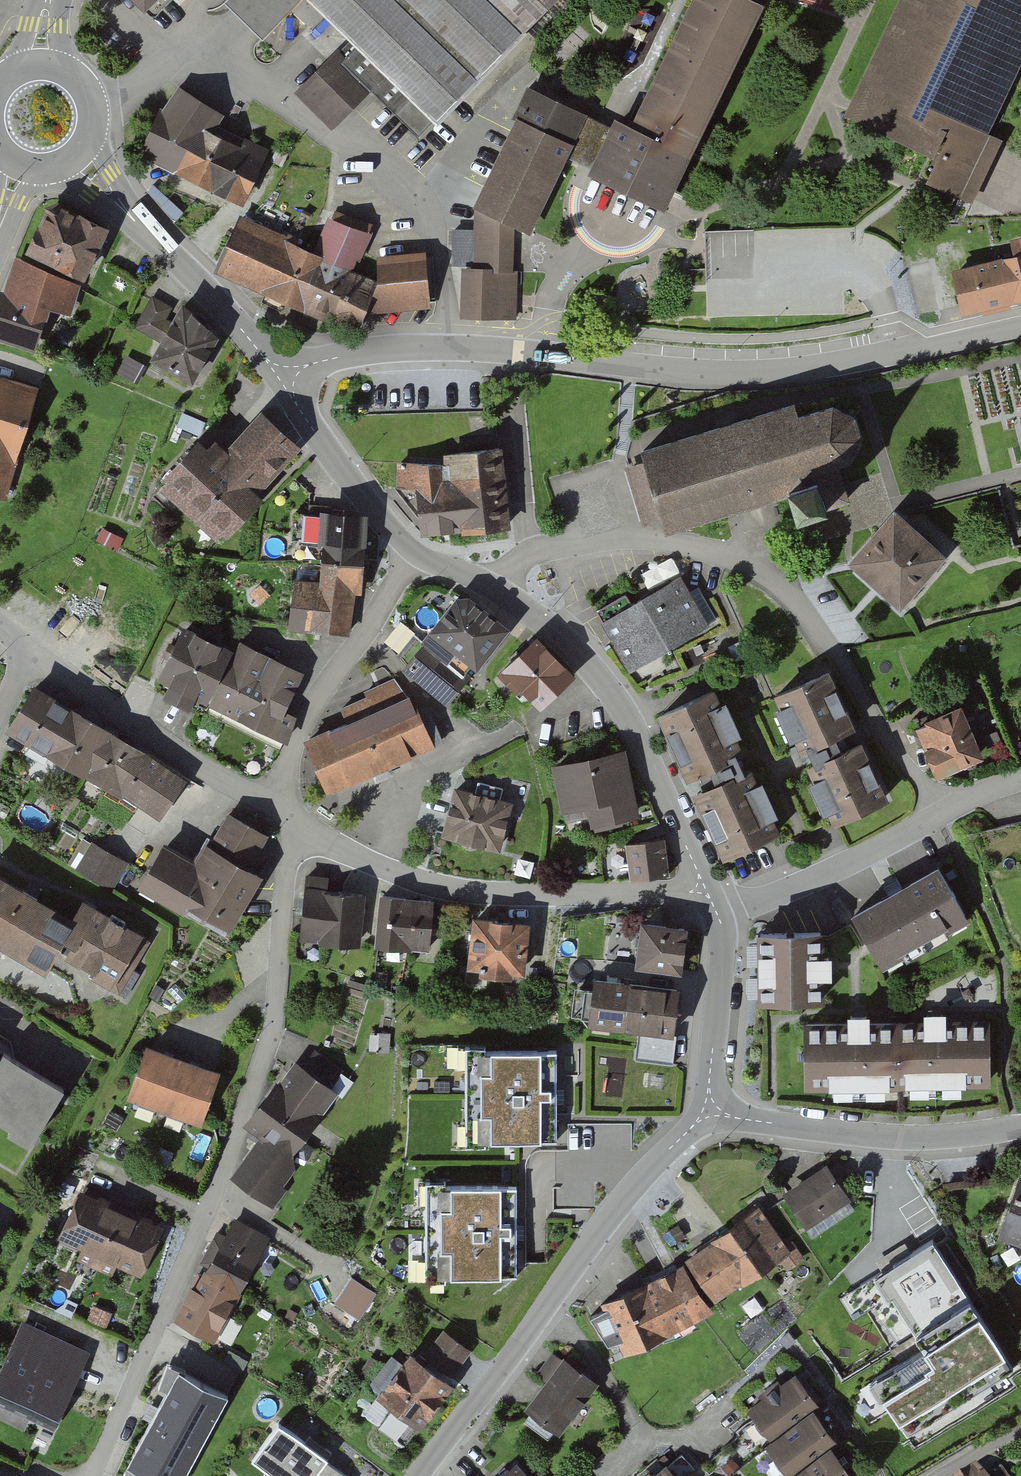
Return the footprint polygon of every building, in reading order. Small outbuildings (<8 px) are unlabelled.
[(163,17),(180,0),(146,0),(163,17)] [(571,0),(235,0),(277,41),(303,15),(323,35),(313,45),(332,64),(302,96),(341,134),(378,96),(428,146),(571,0)] [(745,0),(693,0),(629,129),(616,122),(589,175),(661,211),(763,9),(745,0)] [(1020,60),(1020,0),(897,0),(844,109),(935,153),(925,175),(973,198),(1004,135),(988,128),(989,127),(1020,60)] [(231,116),(178,92),(147,158),(256,209),(281,155),(225,129),(231,116)] [(600,119),(543,96),(486,208),(485,227),(465,228),(464,265),(470,266),(471,316),(522,319),(525,225),(542,234),(583,150),(600,119)] [(109,229),(49,200),(25,250),(84,279),(109,229)] [(314,245),(241,214),(218,268),(358,327),(378,278),(353,267),(368,231),(327,213),(314,245)] [(822,233),(711,234),(711,284),(761,284),(761,305),(855,304),(854,252),(822,252),(822,233)] [(425,252),(376,254),(378,304),(428,302),(425,252)] [(958,267),(967,310),(1020,299),(1020,253),(958,267)] [(17,261),(5,295),(1,293),(0,297),(0,343),(38,356),(54,311),(71,317),(82,284),(17,261)] [(224,332),(180,308),(172,323),(166,319),(172,308),(152,297),(135,327),(162,342),(151,362),(194,386),(224,332)] [(146,367),(127,357),(117,374),(136,384),(146,367)] [(0,378),(0,497),(14,501),(46,391),(0,378)] [(644,457),(624,463),(643,523),(662,516),(665,525),(747,499),(790,485),(799,514),(851,497),(838,457),(850,453),(863,429),(855,406),(836,395),(805,405),(801,392),(640,444),(644,457)] [(205,423),(182,414),(177,427),(200,436),(205,423)] [(216,444),(188,475),(193,480),(181,492),(235,541),(240,535),(247,542),(281,504),(273,497),(317,448),(279,414),(243,453),(232,443),(224,452),(216,444)] [(448,456),(401,457),(401,483),(426,483),(426,522),(507,522),(507,444),(448,444),(448,456)] [(943,551),(895,508),(852,557),(900,599),(943,551)] [(369,519),(329,514),(320,588),(291,585),(286,626),(346,633),(350,595),(360,596),(369,519)] [(681,574),(601,616),(627,665),(707,624),(681,574)] [(525,634),(477,594),(437,643),(479,677),(489,664),(496,670),(525,634)] [(285,707),(303,670),(241,640),(237,649),(181,622),(155,674),(167,679),(163,688),(190,701),(194,693),(282,735),(293,714),(285,707)] [(590,682),(552,644),(522,674),(560,712),(590,682)] [(480,690),(436,651),(420,669),(463,708),(480,690)] [(828,667),(776,690),(803,749),(855,726),(828,667)] [(358,729),(319,746),(341,795),(438,753),(405,676),(373,690),(377,700),(350,711),(358,729)] [(184,776),(36,685),(11,725),(159,816),(184,776)] [(713,686),(658,712),(687,772),(731,751),(726,741),(737,736),(713,686)] [(961,702),(914,723),(937,775),(983,755),(961,702)] [(861,738),(808,762),(835,821),(888,796),(864,744),(861,738)] [(630,755),(572,768),(586,833),(645,820),(630,755)] [(735,772),(697,791),(728,855),(781,829),(752,768),(737,776),(735,772)] [(525,799),(464,786),(452,842),(513,855),(525,799)] [(266,831),(228,809),(197,860),(167,843),(142,885),(182,908),(186,901),(229,927),(262,872),(248,863),(266,831)] [(662,838),(624,842),(628,877),(666,872),(662,838)] [(127,862),(91,842),(76,869),(112,889),(127,862)] [(938,865),(855,911),(884,962),(967,916),(938,865)] [(0,874),(0,940),(46,967),(65,934),(72,938),(63,953),(120,986),(149,937),(83,898),(72,917),(0,874)] [(347,881),(312,879),(308,940),(367,943),(369,897),(346,896),(347,881)] [(441,899),(392,896),(388,948),(438,951),(441,899)] [(528,921),(473,915),(468,964),(523,970),(528,921)] [(687,925),(642,919),(635,965),(680,972),(687,925)] [(823,927),(761,928),(761,999),(823,998),(823,964),(823,927)] [(680,984),(593,973),(587,1022),(674,1033),(680,984)] [(856,1024),(810,1024),(810,1087),(988,1087),(988,1024),(935,1024),(856,1024)] [(217,1069),(147,1044),(129,1097),(199,1121),(217,1069)] [(0,1047),(0,1114),(32,1134),(62,1085),(0,1047)] [(465,1139),(556,1138),(556,1096),(556,1047),(465,1047),(465,1095),(465,1139)] [(271,1143),(243,1177),(279,1208),(333,1144),(317,1132),(349,1094),(310,1061),(254,1128),(271,1143)] [(123,1117),(110,1109),(103,1122),(115,1130),(123,1117)] [(825,1163),(783,1191),(806,1225),(848,1198),(825,1163)] [(517,1232),(517,1182),(513,1182),(426,1182),(426,1273),(517,1273),(517,1232)] [(56,1237),(98,1257),(121,1206),(79,1187),(56,1237)] [(163,1226),(121,1206),(98,1257),(140,1276),(163,1226)] [(757,1208),(687,1258),(716,1298),(786,1248),(757,1208)] [(1011,1240),(1020,1244),(1020,1211),(1011,1240)] [(280,1245),(242,1223),(187,1321),(225,1342),(280,1245)] [(677,1224),(664,1233),(671,1246),(685,1237),(677,1224)] [(917,1451),(1020,1389),(1020,1388),(933,1241),(840,1296),(852,1316),(869,1306),(903,1363),(874,1380),(917,1451)] [(680,1260),(598,1301),(623,1351),(705,1310),(680,1260)] [(374,1293),(351,1278),(343,1290),(335,1303),(358,1317),(374,1293)] [(0,1368),(0,1399),(53,1425),(88,1352),(23,1321),(0,1368)] [(421,1355),(450,1378),(472,1350),(443,1327),(421,1355)] [(421,1355),(410,1347),(376,1391),(420,1425),(454,1382),(450,1378),(421,1355)] [(150,1475),(183,1475),(228,1392),(178,1366),(126,1464),(150,1475)] [(755,1408),(781,1442),(774,1447),(797,1475),(862,1475),(842,1450),(848,1446),(822,1411),(826,1408),(800,1374),(755,1408)] [(595,1403),(564,1377),(523,1427),(554,1452),(595,1403)] [(294,1427),(266,1465),(280,1474),(279,1475),(347,1475),(337,1469),(342,1462),(294,1427)] [(524,1466),(513,1475),(532,1475),(524,1466)] [(674,1467),(663,1475),(681,1475),(674,1467)]
